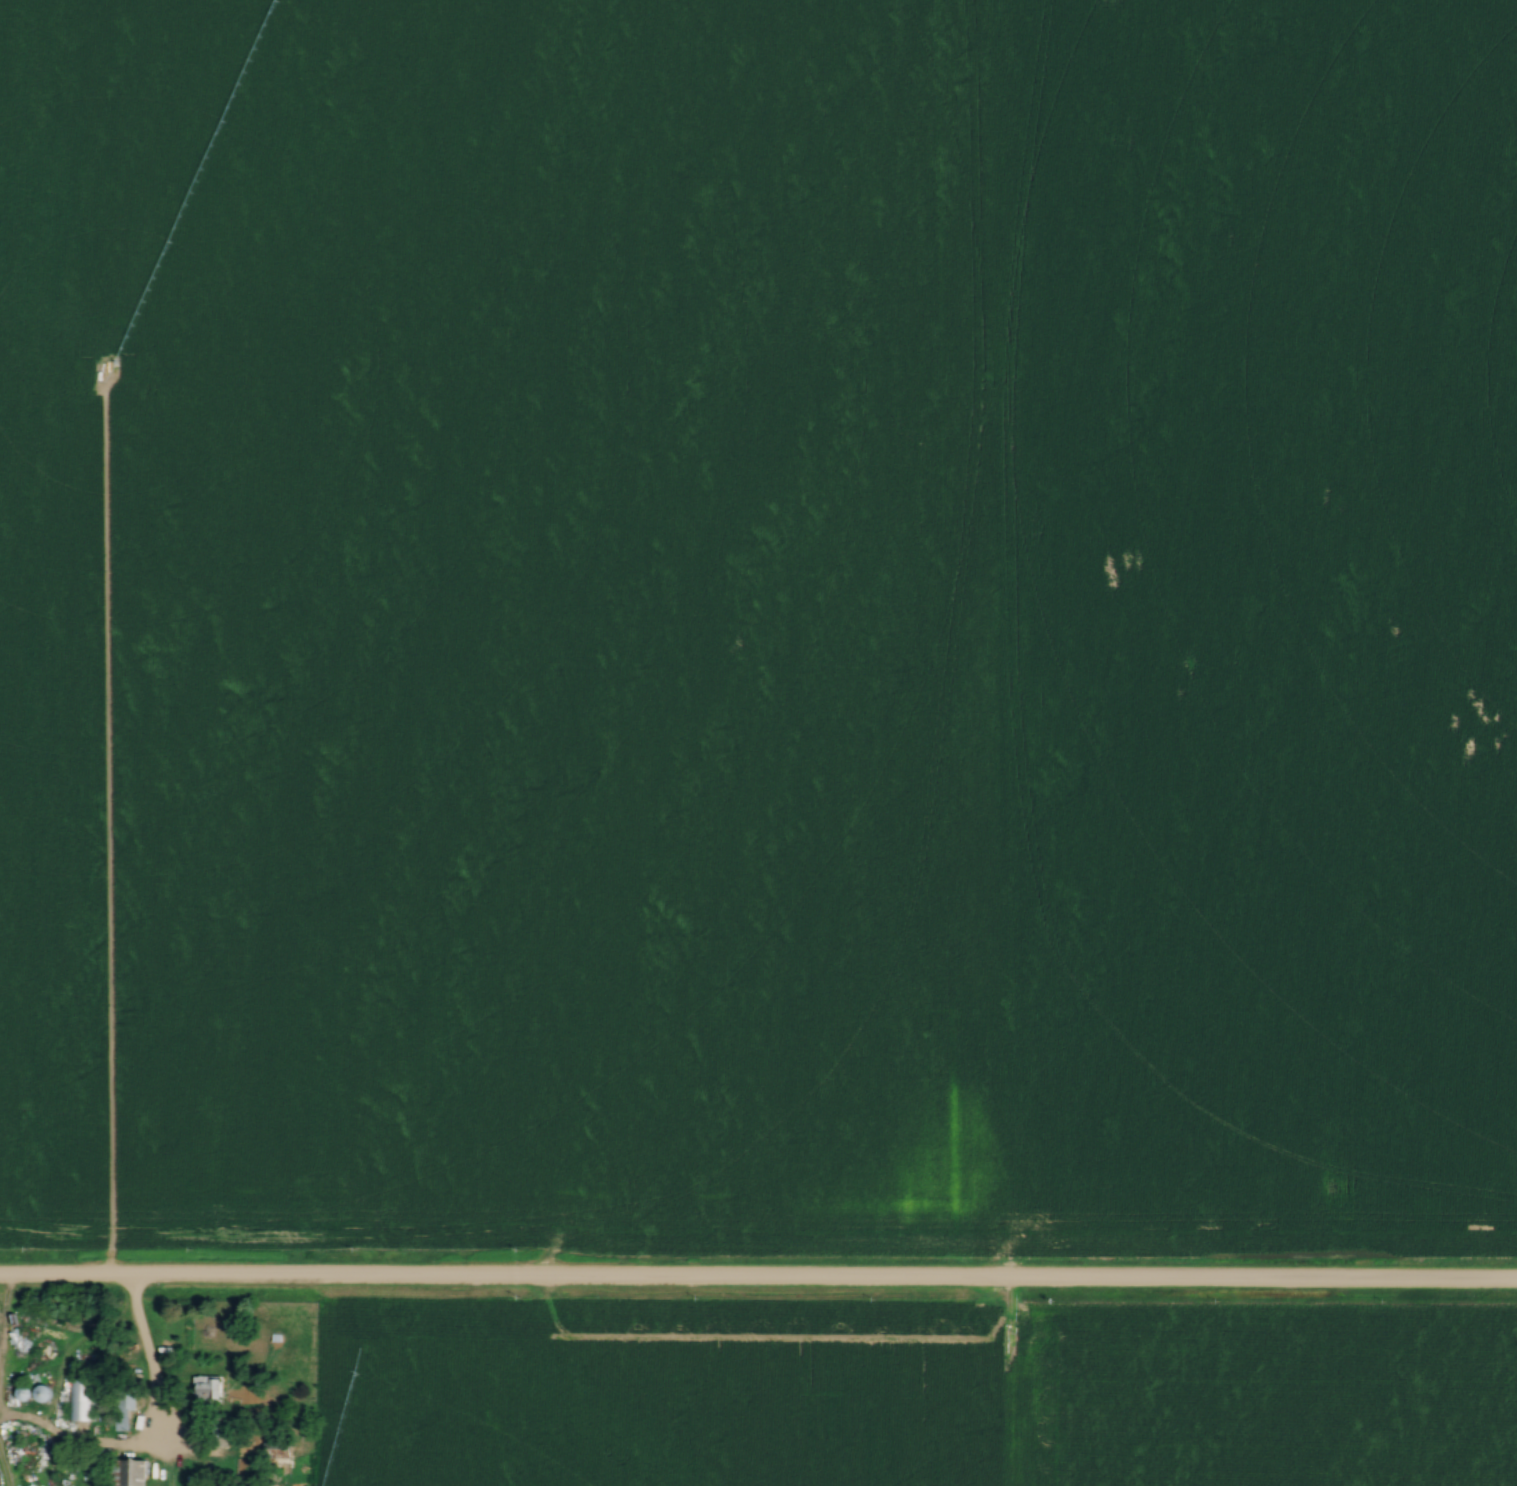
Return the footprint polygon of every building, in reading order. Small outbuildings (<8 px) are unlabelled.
[(45,1359),(59,1352),(52,1339),(39,1346),(45,1359)] [(224,1404),(224,1377),(195,1377),(195,1404),(224,1404)] [(95,1422),(95,1379),(70,1379),(70,1421),(95,1422)] [(290,1469),(291,1449),(271,1448),(270,1468),(290,1469)] [(146,1459),(110,1459),(110,1485),(146,1485),(146,1459)]
